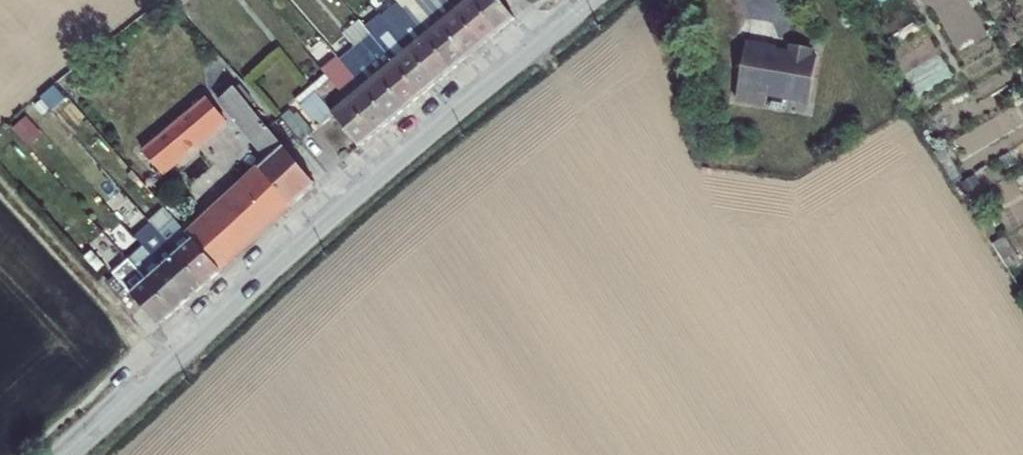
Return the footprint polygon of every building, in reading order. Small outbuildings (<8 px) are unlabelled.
[(459,72),(474,59),(428,6),(425,10),(417,0),(401,0),(398,2),(401,6),(459,72)] [(474,59),(489,47),(448,0),(436,0),(428,6),(474,59)] [(489,47),(506,33),(479,0),(448,0),(489,47)] [(962,62),(996,40),(970,0),(921,0),(962,62)] [(398,33),(444,84),(459,72),(401,6),(398,2),(397,2),(383,15),(386,19),(387,20),(398,33)] [(384,44),(428,98),(444,84),(398,33),(387,20),(373,33),(384,44)] [(912,95),(949,73),(924,30),(887,52),(912,95)] [(368,57),(413,110),(428,98),(384,44),(373,33),(372,32),(357,45),(368,57)] [(368,57),(352,71),(397,123),(413,110),(368,57)] [(814,114),(819,68),(812,68),(813,60),(791,58),(790,66),(776,64),(777,61),(746,58),(741,117),(771,120),(772,110),(814,114)] [(352,71),(338,83),(383,136),(397,123),(352,71)] [(338,83),(322,97),(367,149),(383,136),(338,83)] [(322,97),(293,123),(310,142),(323,130),(351,162),(367,149),(322,97)] [(184,256),(210,286),(309,198),(306,197),(316,188),(292,159),(282,168),(227,104),(212,118),(262,177),(180,251),(184,256)] [(215,134),(205,123),(200,116),(134,171),(139,178),(149,189),(215,134)] [(308,143),(295,128),(285,136),(298,152),(308,143)] [(7,145),(21,161),(32,151),(18,135),(7,145)] [(133,235),(147,224),(125,196),(112,207),(133,235)] [(165,210),(155,198),(142,209),(152,220),(165,210)] [(166,236),(150,249),(157,257),(173,243),(166,236)] [(1004,238),(992,244),(1007,268),(1019,261),(1004,238)] [(150,249),(135,263),(142,271),(157,257),(150,249)] [(184,256),(168,270),(194,300),(203,292),(210,286),(184,256)] [(135,263),(120,276),(127,284),(142,271),(135,263)] [(168,270),(153,283),(180,312),(194,300),(168,270)] [(120,276),(105,289),(112,297),(127,284),(120,276)] [(153,283),(138,296),(165,326),(180,312),(153,283)] [(138,296),(123,310),(149,340),(165,326),(138,296)]
